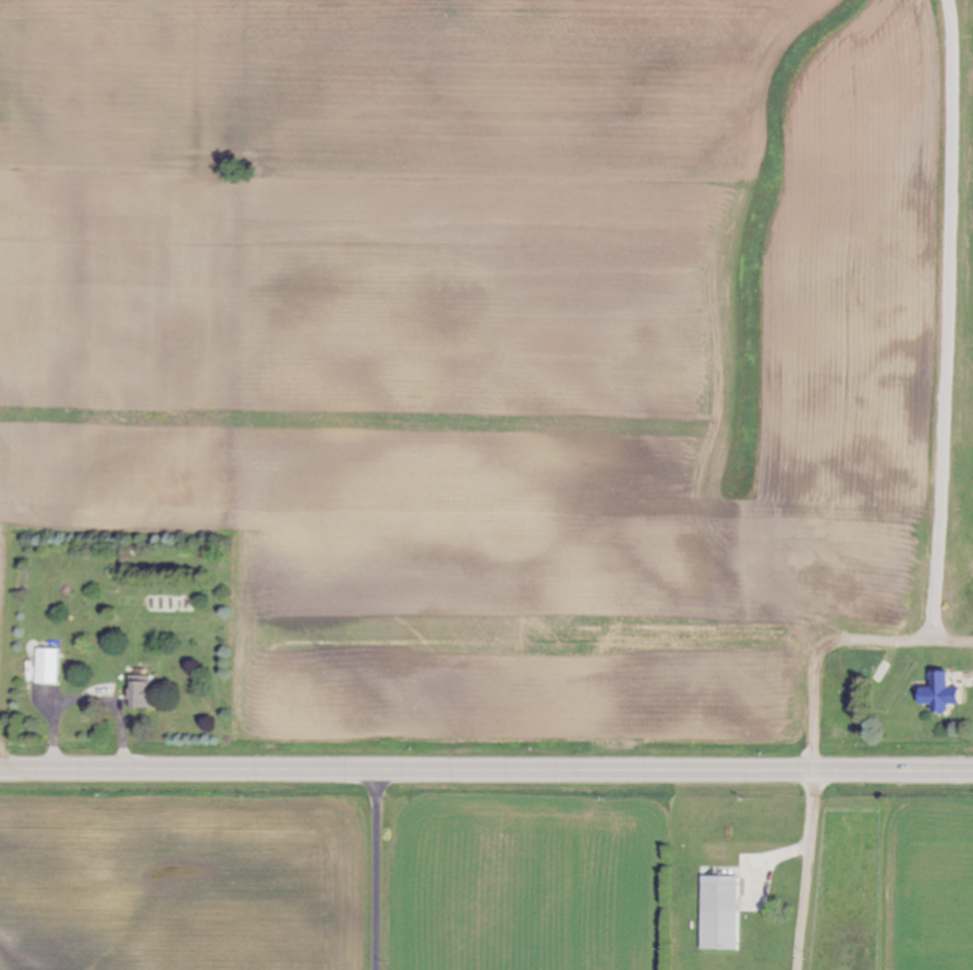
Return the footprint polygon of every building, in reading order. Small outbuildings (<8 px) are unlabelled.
[(62,686),(63,651),(41,650),(40,685),(62,686)] [(959,715),(959,707),(972,707),(972,697),(967,698),(966,690),(958,690),(957,674),(941,674),(942,690),(925,691),(926,707),(942,707),(943,716),(959,715)] [(155,693),(155,678),(135,678),(134,703),(140,703),(139,710),(158,711),(158,693),(155,693)] [(743,951),(744,878),(707,877),(706,951),(743,951)]
